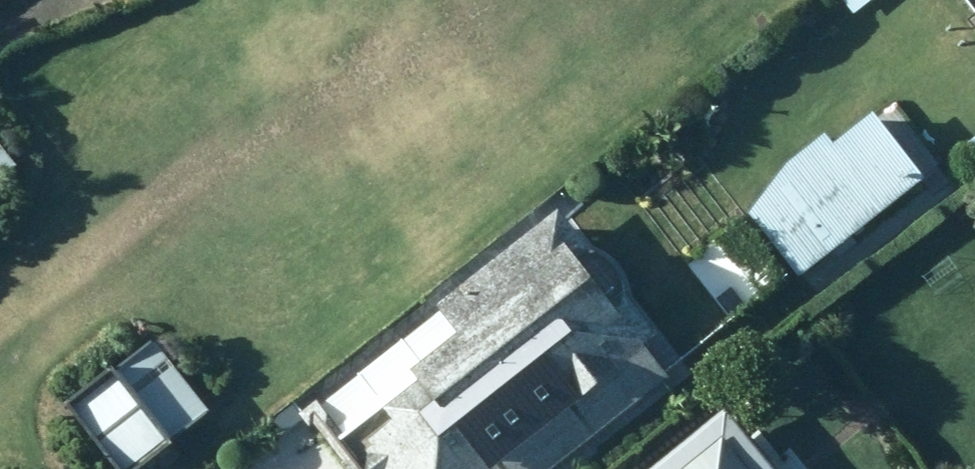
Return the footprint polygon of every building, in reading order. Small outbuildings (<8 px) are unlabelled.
[(859,18),(881,0),(844,0),(859,18)] [(812,281),(942,178),(871,89),(825,125),(770,211),(777,215),(713,314),(752,328),(792,255),(812,281)] [(966,144),(974,155),(974,138),(966,144)] [(26,172),(0,139),(0,192),(26,172)] [(631,269),(577,200),(408,335),(456,399),(512,354),(537,386),(655,431),(669,418),(707,297),(631,269)] [(80,411),(126,468),(168,468),(188,453),(183,449),(223,417),(166,345),(80,411)] [(387,401),(354,360),(284,418),(317,457),(387,401)] [(663,468),(783,468),(734,410),(663,468)] [(512,468),(604,468),(612,445),(560,428),(550,456),(536,451),(512,468)]
